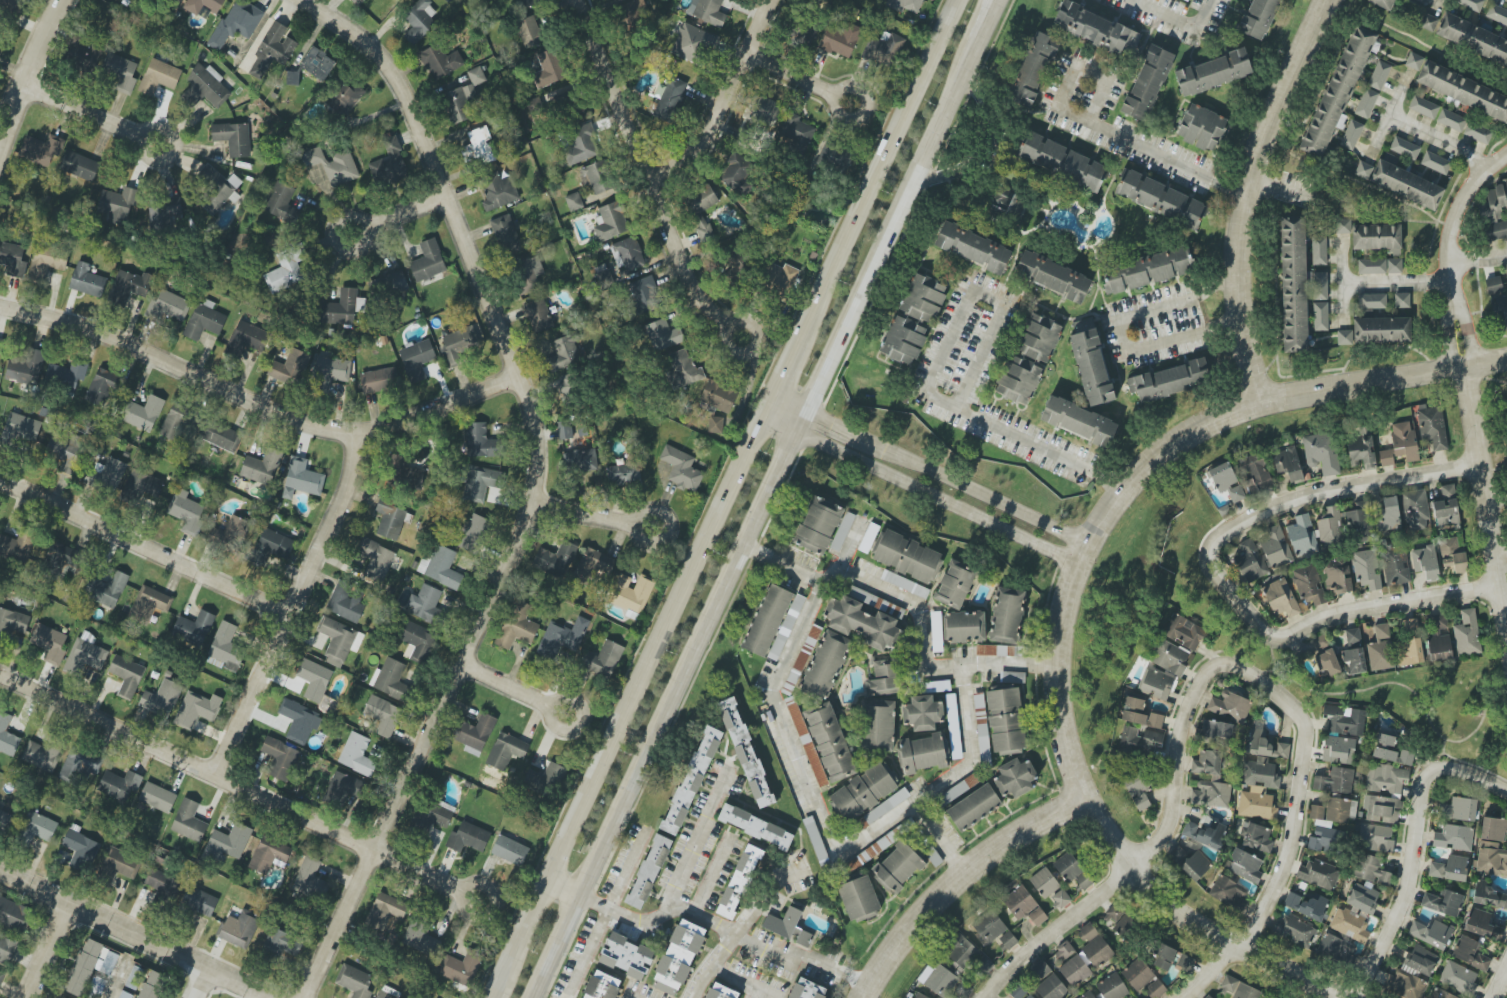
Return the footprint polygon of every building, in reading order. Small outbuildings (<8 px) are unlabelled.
[(18,13),(23,0),(0,0),(0,6),(18,13)] [(202,6),(219,14),(225,0),(189,0),(184,9),(197,15),(202,6)] [(244,0),(234,0),(208,45),(221,53),(233,31),(249,40),(265,12),(244,0)] [(403,36),(413,46),(443,18),(426,0),(420,0),(402,16),(413,27),(403,36)] [(539,0),(515,0),(519,10),(540,2),(539,0)] [(623,27),(650,21),(645,0),(638,0),(618,5),(623,27)] [(727,15),(718,11),(723,0),(691,0),(686,12),(721,29),(727,15)] [(924,0),(888,0),(885,7),(902,13),(904,8),(918,14),(924,0)] [(1240,32),(1264,42),(1281,0),(1252,0),(1240,32)] [(1370,3),(1392,11),(1396,0),(1371,0),(1370,3)] [(1453,2),(1480,13),(1485,0),(1454,0),(1453,2)] [(1141,32),(1062,1),(1052,27),(1131,58),(1141,32)] [(1490,2),(1484,16),(1506,26),(1506,10),(1490,2)] [(1433,33),(1439,19),(1425,13),(1419,27),(1433,33)] [(1444,13),(1435,35),(1506,67),(1506,40),(1444,13)] [(544,42),(534,15),(515,22),(526,49),(544,42)] [(850,59),(861,30),(831,19),(820,48),(850,59)] [(285,66),(298,43),(285,36),(289,29),(276,21),(246,71),(261,80),(273,59),(285,66)] [(670,52),(695,63),(703,45),(712,49),(717,37),(683,22),(670,52)] [(818,30),(805,22),(795,38),(808,46),(818,30)] [(1299,150),(1321,159),(1335,126),(1341,129),(1347,116),(1342,114),(1377,35),(1354,25),(1299,150)] [(892,68),(904,38),(884,30),(880,41),(870,37),(862,57),(892,68)] [(1031,111),(1059,40),(1034,30),(1007,101),(1031,111)] [(99,51),(86,48),(89,36),(73,32),(66,64),(94,71),(99,51)] [(465,65),(457,50),(446,56),(438,43),(417,54),(433,82),(465,65)] [(1174,54),(1148,44),(1122,113),(1148,123),(1174,54)] [(323,82),(337,62),(312,46),(299,66),(323,82)] [(537,89),(568,77),(556,48),(537,55),(543,71),(532,75),(537,89)] [(1174,71),(1182,96),(1253,75),(1245,50),(1174,71)] [(1404,65),(1418,71),(1424,57),(1410,51),(1404,65)] [(138,64),(109,52),(98,79),(132,93),(137,79),(133,77),(138,64)] [(138,91),(153,97),(159,84),(174,90),(182,70),(152,58),(138,91)] [(1382,91),(1390,65),(1376,60),(1368,86),(1382,91)] [(1415,82),(1506,123),(1506,97),(1425,60),(1415,82)] [(203,96),(218,110),(232,93),(219,83),(224,78),(209,65),(206,69),(199,63),(186,78),(193,84),(182,96),(194,107),(203,96)] [(470,118),(466,107),(485,100),(479,85),(487,83),(481,66),(467,71),(471,84),(441,95),(452,125),(470,118)] [(687,82),(667,76),(654,117),(674,123),(687,82)] [(366,93),(348,77),(326,100),(344,116),(366,93)] [(1354,113),(1367,119),(1379,94),(1365,87),(1354,113)] [(1434,120),(1440,106),(1413,95),(1408,109),(1434,120)] [(547,104),(543,105),(541,97),(527,101),(532,118),(550,112),(547,104)] [(779,101),(749,98),(747,120),(776,123),(779,101)] [(1228,119),(1189,102),(1174,136),(1205,150),(1206,148),(1214,152),(1228,119)] [(1436,122),(1461,133),(1467,119),(1442,108),(1436,122)] [(800,121),(801,117),(787,111),(776,136),(806,150),(816,128),(800,121)] [(1339,146),(1352,152),(1364,125),(1350,119),(1339,146)] [(1468,121),(1463,134),(1488,145),(1493,132),(1468,121)] [(573,146),(562,150),(569,167),(602,153),(589,122),(567,131),(573,146)] [(249,123),(211,124),(211,141),(229,141),(229,158),(250,157),(249,123)] [(471,144),(461,148),(466,165),(479,161),(480,165),(498,159),(487,125),(467,132),(471,144)] [(409,178),(400,151),(402,150),(396,132),(382,137),(389,156),(369,163),(377,189),(409,178)] [(1016,158),(1100,192),(1110,165),(1026,132),(1016,158)] [(27,135),(18,155),(50,169),(62,140),(49,135),(46,143),(27,135)] [(1414,162),(1421,148),(1395,136),(1389,149),(1414,162)] [(854,157),(827,141),(817,159),(844,174),(854,157)] [(360,177),(349,149),(327,157),(322,145),(302,153),(308,168),(321,163),(331,189),(360,177)] [(101,163),(66,149),(58,169),(93,182),(101,163)] [(718,181),(746,197),(753,185),(744,180),(754,163),(734,152),(718,181)] [(1447,174),(1451,160),(1424,152),(1420,166),(1447,174)] [(589,197),(614,188),(604,159),(578,169),(589,197)] [(1436,211),(1445,188),(1379,160),(1369,182),(1436,211)] [(1354,176),(1370,181),(1374,166),(1358,161),(1354,176)] [(227,180),(207,163),(197,175),(211,187),(197,203),(213,216),(231,194),(232,195),(243,182),(232,173),(227,180)] [(1113,194),(1197,230),(1208,204),(1124,169),(1113,194)] [(486,212),(520,200),(511,175),(501,179),(498,171),(482,177),(490,199),(482,202),(486,212)] [(296,188),(277,179),(263,210),(292,224),(298,211),(288,206),(296,188)] [(719,201),(707,183),(680,200),(707,242),(715,236),(701,213),(719,201)] [(1506,237),(1506,220),(1502,221),(1499,209),(1506,207),(1506,183),(1484,188),(1487,204),(1479,206),(1486,241),(1506,237)] [(1028,198),(996,185),(986,209),(1018,222),(1028,198)] [(103,189),(97,211),(109,215),(107,221),(128,226),(137,190),(124,186),(122,195),(103,189)] [(583,206),(577,192),(564,197),(570,211),(583,206)] [(169,219),(182,218),(181,198),(149,199),(150,230),(169,229),(169,219)] [(631,229),(618,200),(598,209),(601,216),(595,218),(598,226),(593,228),(600,243),(631,229)] [(489,222),(505,255),(525,245),(508,213),(489,222)] [(1283,353),(1308,352),(1305,218),(1280,218),(1283,353)] [(1351,219),(1331,219),(1332,234),(1351,233),(1351,219)] [(1013,248),(944,221),(934,246),(986,267),(985,270),(1002,277),(1013,248)] [(1401,251),(1401,225),(1353,225),(1353,251),(1401,251)] [(611,246),(623,275),(647,264),(634,235),(611,246)] [(1312,265),(1326,265),(1327,237),(1313,237),(1312,265)] [(419,243),(424,257),(410,262),(416,282),(447,272),(436,238),(419,243)] [(26,262),(22,261),(25,246),(0,242),(0,265),(7,266),(6,275),(23,279),(26,262)] [(305,280),(297,263),(308,258),(301,242),(276,254),(282,267),(263,275),(271,295),(305,280)] [(66,270),(68,249),(34,245),(31,279),(44,281),(46,268),(66,270)] [(720,272),(741,284),(755,258),(734,246),(720,272)] [(1195,271),(1188,246),(1100,270),(1107,296),(1195,271)] [(1081,305),(1093,279),(1024,249),(1014,274),(1066,296),(1065,299),(1081,305)] [(547,286),(540,255),(512,262),(519,293),(547,286)] [(1402,273),(1401,259),(1358,260),(1359,274),(1402,273)] [(88,272),(91,265),(77,260),(69,288),(101,298),(107,278),(88,272)] [(798,269),(784,264),(783,267),(772,264),(764,290),(788,298),(798,269)] [(148,298),(154,276),(143,273),(142,276),(117,269),(109,302),(126,306),(129,293),(148,298)] [(388,299),(410,290),(402,269),(368,283),(373,294),(385,290),(388,299)] [(880,353),(913,367),(938,305),(940,306),(948,286),(913,272),(880,353)] [(1311,273),(1312,300),(1328,300),(1327,272),(1311,273)] [(662,306),(651,276),(628,284),(639,315),(662,306)] [(1502,287),(1500,276),(1486,279),(1498,331),(1506,329),(1506,288),(1502,287)] [(321,323),(354,325),(355,312),(365,313),(365,298),(357,298),(357,288),(340,287),(340,303),(322,302),(321,323)] [(192,302),(162,289),(157,299),(153,297),(145,313),(162,321),(165,315),(182,323),(192,302)] [(1410,308),(1410,293),(1394,293),(1394,308),(1410,308)] [(1358,295),(1358,312),(1386,311),(1386,294),(1358,295)] [(183,335),(197,342),(204,329),(219,336),(228,317),(213,309),(215,304),(202,297),(183,335)] [(554,326),(543,297),(523,305),(534,334),(554,326)] [(1328,302),(1313,302),(1313,331),(1328,331),(1328,302)] [(1026,407),(1046,365),(1045,365),(1064,326),(1032,312),(994,392),(1026,407)] [(1410,317),(1352,319),(1353,331),(1337,331),(1338,345),(1353,345),(1353,343),(1411,341),(1410,317)] [(644,326),(654,353),(685,341),(680,327),(670,331),(665,318),(644,326)] [(269,333),(240,319),(225,350),(240,357),(246,346),(259,352),(269,333)] [(483,344),(477,324),(440,336),(449,366),(463,361),(460,352),(483,344)] [(1070,335),(1087,407),(1114,401),(1097,328),(1070,335)] [(545,359),(548,370),(581,361),(573,334),(552,340),(556,356),(545,359)] [(410,385),(427,380),(422,364),(436,359),(430,339),(398,349),(410,385)] [(5,380),(38,386),(45,351),(24,347),(22,356),(10,353),(5,380)] [(310,354),(291,348),(285,365),(273,361),(268,377),(299,387),(310,354)] [(695,370),(686,348),(667,355),(674,371),(666,374),(673,391),(705,377),(701,367),(695,370)] [(351,360),(317,357),(315,379),(330,380),(349,381),(351,360)] [(1126,379),(1130,394),(1137,392),(1139,403),(1212,385),(1205,357),(1187,361),(1187,364),(1126,379)] [(50,363),(43,382),(74,393),(79,379),(83,381),(89,365),(73,360),(70,370),(50,363)] [(364,394),(400,386),(396,366),(359,374),(364,394)] [(85,400),(104,408),(118,375),(98,367),(85,400)] [(566,404),(590,395),(580,369),(557,378),(566,404)] [(739,392),(709,378),(699,401),(729,414),(739,392)] [(166,401),(151,394),(145,407),(130,401),(121,420),(150,434),(166,401)] [(1040,421),(1058,427),(1058,428),(1094,441),(1092,445),(1108,450),(1119,421),(1049,396),(1040,421)] [(159,436),(180,443),(192,412),(171,404),(159,436)] [(1447,450),(1442,406),(1426,408),(1425,404),(1417,405),(1421,441),(1432,440),(1433,452),(1447,450)] [(10,412),(0,441),(0,443),(12,447),(15,436),(35,443),(42,422),(10,412)] [(708,433),(723,434),(724,417),(709,416),(708,433)] [(556,422),(559,440),(573,438),(570,420),(556,422)] [(202,442),(236,452),(242,432),(209,422),(202,442)] [(1347,445),(1351,467),(1361,465),(1362,471),(1376,469),(1368,422),(1356,424),(1359,443),(1347,445)] [(1379,451),(1381,466),(1394,465),(1393,457),(1405,456),(1406,463),(1419,461),(1415,430),(1410,430),(1409,422),(1390,424),(1393,449),(1379,451)] [(468,423),(467,456),(502,457),(503,440),(486,439),(487,423),(468,423)] [(72,476),(87,438),(56,427),(45,453),(64,460),(60,471),(72,476)] [(1339,474),(1332,431),(1302,436),(1307,467),(1320,465),(1322,477),(1339,474)] [(695,457),(665,445),(659,459),(673,465),(666,481),(696,494),(704,473),(691,467),(695,457)] [(239,475),(271,486),(283,452),(268,446),(263,461),(246,455),(239,475)] [(1303,480),(1295,446),(1271,452),(1276,473),(1287,471),(1290,483),(1303,480)] [(597,471),(595,449),(563,452),(565,474),(597,471)] [(1237,460),(1243,479),(1244,479),(1249,494),(1272,487),(1261,452),(1237,460)] [(404,488),(423,489),(424,469),(404,468),(404,455),(390,455),(389,473),(404,474),(404,488)] [(92,479),(117,490),(128,464),(108,456),(104,467),(98,464),(92,479)] [(282,497),(292,500),(295,490),(321,496),(326,475),(305,470),(308,460),(292,456),(282,497)] [(1245,498),(1239,484),(1238,484),(1229,461),(1208,471),(1218,494),(1226,491),(1232,504),(1245,498)] [(606,466),(609,487),(640,484),(638,463),(606,466)] [(483,503),(487,486),(501,489),(505,472),(469,465),(462,499),(483,503)] [(158,498),(165,481),(132,468),(121,496),(138,503),(142,492),(158,498)] [(1454,484),(1440,486),(1442,500),(1433,502),(1437,528),(1460,525),(1454,484)] [(166,513),(185,522),(181,531),(197,538),(204,522),(199,520),(205,506),(186,498),(189,492),(178,487),(166,513)] [(1407,533),(1430,529),(1423,489),(1400,493),(1407,533)] [(844,508),(813,495),(793,543),(824,556),(844,508)] [(1400,529),(1398,496),(1382,497),(1383,521),(1377,521),(1378,530),(1400,529)] [(376,535),(397,541),(407,507),(379,499),(375,512),(383,514),(376,535)] [(1372,541),(1367,501),(1354,502),(1355,510),(1339,512),(1338,505),(1323,507),(1325,519),(1317,520),(1321,547),(1345,544),(1344,534),(1350,533),(1352,543),(1372,541)] [(855,515),(845,511),(831,549),(840,553),(855,515)] [(477,556),(492,521),(472,513),(458,547),(477,556)] [(1294,517),(1296,523),(1286,527),(1294,551),(1297,550),(1299,558),(1319,551),(1307,513),(1294,517)] [(225,532),(213,528),(209,540),(241,549),(250,521),(230,515),(225,532)] [(1272,570),(1294,561),(1279,525),(1257,534),(1272,570)] [(0,533),(0,555),(26,564),(37,534),(21,528),(17,540),(0,533)] [(288,560),(296,540),(263,528),(250,562),(264,567),(270,553),(288,560)] [(883,529),(870,560),(931,584),(943,553),(883,529)] [(1270,573),(1251,537),(1238,544),(1244,556),(1235,561),(1247,585),(1270,573)] [(1438,540),(1443,568),(1454,566),(1455,574),(1468,572),(1463,544),(1458,545),(1457,537),(1438,540)] [(383,584),(396,552),(364,538),(357,553),(371,559),(363,576),(383,584)] [(540,547),(532,566),(563,579),(577,546),(562,540),(556,554),(540,547)] [(77,570),(84,554),(54,541),(42,569),(59,577),(65,565),(77,570)] [(416,573),(458,590),(464,575),(450,570),(457,552),(437,544),(430,560),(423,556),(416,573)] [(1426,581),(1439,580),(1435,546),(1411,549),(1414,572),(1424,571),(1426,581)] [(610,575),(616,559),(585,547),(572,579),(591,586),(597,570),(610,575)] [(1404,547),(1380,551),(1386,586),(1410,582),(1404,547)] [(1381,589),(1375,549),(1351,553),(1354,574),(1359,573),(1360,586),(1367,585),(1368,591),(1381,589)] [(933,599),(959,611),(978,569),(952,557),(933,599)] [(1347,558),(1322,562),(1327,590),(1334,588),(1335,595),(1353,592),(1347,558)] [(1292,571),(1302,604),(1312,601),(1314,606),(1326,602),(1315,564),(1292,571)] [(114,610),(129,576),(115,569),(108,584),(91,576),(83,595),(114,610)] [(930,588),(883,571),(880,580),(927,597),(930,588)] [(640,574),(634,590),(628,587),(632,578),(619,572),(607,601),(641,615),(655,580),(640,574)] [(1288,618),(1300,613),(1284,577),(1262,587),(1275,616),(1285,611),(1288,618)] [(325,610),(358,623),(367,602),(350,595),(353,586),(338,580),(325,610)] [(442,592),(423,583),(417,596),(413,595),(406,612),(436,625),(441,611),(435,608),(442,592)] [(793,593),(769,583),(741,648),(765,658),(793,593)] [(154,609),(167,614),(174,598),(142,585),(128,617),(147,625),(154,609)] [(1025,591),(998,587),(990,641),(1017,645),(1025,591)] [(806,598),(796,593),(768,657),(777,662),(806,598)] [(828,628),(849,635),(851,630),(865,635),(862,644),(884,652),(886,645),(894,648),(901,629),(895,627),(898,619),(877,611),(875,617),(860,612),(864,603),(842,595),(840,602),(831,598),(824,616),(831,619),(828,628)] [(532,644),(539,624),(526,620),(531,605),(513,599),(497,645),(510,650),(514,638),(532,644)] [(0,607),(0,643),(3,644),(7,630),(26,635),(31,616),(0,607)] [(1481,652),(1475,608),(1460,610),(1462,625),(1453,626),(1457,655),(1481,652)] [(195,622),(179,615),(171,635),(201,648),(215,615),(201,609),(195,622)] [(942,652),(942,612),(931,612),(932,652),(942,652)] [(984,612),(945,613),(946,643),(985,641),(984,612)] [(1162,634),(1194,652),(1206,630),(1174,612),(1162,634)] [(1446,613),(1435,615),(1438,629),(1448,628),(1446,613)] [(549,621),(536,653),(555,660),(561,646),(577,653),(590,620),(578,615),(572,630),(549,621)] [(365,634),(323,616),(316,631),(333,638),(323,661),(341,669),(350,650),(356,653),(365,634)] [(1418,631),(1417,619),(1402,620),(1403,633),(1418,631)] [(237,626),(221,620),(206,662),(236,673),(246,649),(231,643),(237,626)] [(28,642),(48,650),(43,661),(59,667),(66,651),(62,650),(68,635),(36,622),(28,642)] [(424,665),(437,635),(408,622),(400,640),(409,644),(403,656),(424,665)] [(1370,671),(1394,668),(1388,623),(1374,625),(1377,643),(1367,644),(1370,671)] [(1366,672),(1358,628),(1345,630),(1348,650),(1342,651),(1347,676),(1366,672)] [(800,690),(825,701),(852,640),(826,629),(800,690)] [(101,671),(109,651),(93,645),(96,637),(80,631),(64,672),(79,678),(84,665),(101,671)] [(1311,640),(1317,654),(1330,649),(1323,634),(1311,640)] [(1394,642),(1399,667),(1424,662),(1419,637),(1394,642)] [(598,656),(586,651),(580,667),(612,679),(624,646),(605,639),(598,656)] [(1168,703),(1188,651),(1159,640),(1149,665),(1149,664),(1138,691),(1168,703)] [(1340,672),(1333,650),(1314,656),(1322,678),(1340,672)] [(145,665),(114,656),(109,673),(123,678),(118,696),(134,701),(145,665)] [(406,665),(387,656),(381,670),(376,668),(368,686),(405,702),(411,687),(398,682),(406,665)] [(324,696),(334,671),(303,658),(295,677),(310,683),(304,700),(334,712),(338,701),(324,696)] [(866,695),(899,694),(897,659),(873,660),(874,680),(865,680),(866,695)] [(1025,685),(1025,672),(1003,672),(1003,685),(1025,685)] [(183,686),(164,678),(156,695),(144,690),(138,706),(169,719),(183,686)] [(986,691),(993,752),(1025,749),(1019,688),(986,691)] [(1252,701),(1224,689),(1220,700),(1211,696),(1206,709),(1243,724),(1252,701)] [(210,700),(187,690),(172,723),(191,731),(198,715),(213,722),(224,699),(213,694),(210,700)] [(403,709),(371,695),(363,713),(380,721),(375,733),(389,739),(403,709)] [(903,724),(913,724),(913,732),(935,731),(935,722),(943,722),(942,702),(933,702),(933,695),(911,696),(911,705),(902,705),(903,724)] [(772,805),(737,696),(720,702),(755,810),(772,805)] [(1142,711),(1145,701),(1126,696),(1121,720),(1161,729),(1164,716),(1142,711)] [(977,717),(986,715),(983,698),(974,700),(977,717)] [(284,699),(278,713),(293,720),(285,738),(305,746),(313,729),(317,730),(323,716),(284,699)] [(832,701),(800,712),(797,701),(788,704),(817,788),(830,784),(830,783),(847,778),(846,775),(855,771),(832,701)] [(863,751),(894,751),(894,701),(864,701),(863,751)] [(12,757),(21,738),(6,731),(13,716),(0,710),(0,752),(12,757)] [(475,727),(462,721),(454,739),(466,744),(463,750),(479,757),(497,719),(482,712),(475,727)] [(1198,718),(1194,739),(1229,747),(1234,726),(1198,718)] [(1288,759),(1290,744),(1277,742),(1277,747),(1263,745),(1266,723),(1252,721),(1250,744),(1245,744),(1244,754),(1288,759)] [(723,732),(706,725),(661,830),(678,837),(723,732)] [(1153,757),(1154,747),(1162,748),(1165,730),(1145,726),(1143,737),(1136,736),(1138,728),(1121,725),(1116,750),(1153,757)] [(372,777),(378,762),(363,757),(370,739),(350,731),(338,764),(372,777)] [(938,768),(938,769),(950,767),(945,731),(931,733),(931,737),(902,741),(903,748),(899,749),(902,773),(938,768)] [(486,766),(505,772),(510,757),(524,762),(530,743),(498,732),(486,766)] [(1411,766),(1414,753),(1393,749),(1396,737),(1377,733),(1372,758),(1411,766)] [(1338,763),(1351,765),(1355,740),(1325,735),(1322,761),(1338,763)] [(260,751),(275,758),(268,774),(286,782),(300,750),(267,736),(260,751)] [(60,752),(30,739),(21,759),(51,773),(60,752)] [(58,779),(79,787),(86,769),(98,774),(104,758),(71,745),(58,779)] [(1191,774),(1221,775),(1222,751),(1199,750),(1199,761),(1191,760),(1191,774)] [(1276,819),(1277,807),(1272,807),(1273,795),(1266,794),(1267,788),(1279,789),(1280,775),(1275,774),(1276,764),(1267,764),(1268,758),(1257,757),(1256,762),(1243,760),(1241,789),(1240,789),(1238,816),(1276,819)] [(1029,760),(1020,764),(1017,758),(997,767),(1001,776),(993,779),(1002,797),(1011,793),(1014,799),(1034,790),(1030,781),(1037,777),(1029,760)] [(543,775),(530,769),(524,782),(557,796),(568,769),(549,761),(543,775)] [(901,791),(885,762),(827,794),(843,823),(901,791)] [(1397,824),(1401,784),(1408,784),(1410,769),(1368,764),(1365,790),(1390,792),(1390,798),(1364,795),(1363,810),(1367,810),(1366,820),(1397,824)] [(1314,775),(1312,789),(1351,795),(1355,770),(1330,766),(1329,777),(1314,775)] [(136,783),(105,771),(97,791),(127,804),(136,783)] [(348,794),(360,798),(366,781),(333,771),(323,802),(343,809),(348,794)] [(1151,807),(1145,792),(1150,790),(1143,772),(1124,780),(1136,812),(1151,807)] [(1192,789),(1190,804),(1229,808),(1231,784),(1198,781),(1197,790),(1192,789)] [(136,801),(169,815),(177,797),(144,783),(136,801)] [(946,811),(961,833),(1003,805),(988,783),(946,811)] [(910,796),(905,787),(854,823),(860,832),(910,796)] [(199,804),(184,797),(169,830),(200,843),(208,824),(193,817),(199,804)] [(455,809),(430,797),(416,827),(428,832),(433,822),(447,828),(455,809)] [(1357,801),(1327,797),(1325,807),(1310,805),(1308,819),(1315,819),(1313,837),(1309,837),(1307,850),(1336,853),(1339,830),(1331,829),(1332,821),(1355,823),(1357,801)] [(1475,821),(1477,799),(1452,797),(1451,805),(1443,804),(1441,818),(1475,821)] [(789,849),(795,832),(723,805),(717,822),(789,849)] [(14,816),(0,810),(0,832),(6,834),(14,816)] [(35,835),(50,843),(59,824),(31,810),(17,840),(29,847),(35,835)] [(1480,840),(1505,842),(1506,820),(1482,817),(1480,840)] [(447,842),(482,856),(491,832),(462,820),(457,833),(452,831),(447,842)] [(1181,835),(1217,850),(1227,827),(1213,821),(1209,829),(1187,820),(1181,835)] [(229,836),(214,829),(202,857),(221,866),(226,854),(240,860),(253,829),(235,821),(229,836)] [(100,842),(78,835),(81,827),(70,823),(62,846),(75,850),(69,867),(89,874),(100,842)] [(1243,847),(1270,853),(1272,841),(1268,840),(1270,828),(1247,823),(1243,847)] [(1384,852),(1384,849),(1393,849),(1394,841),(1391,840),(1392,827),(1360,823),(1357,849),(1384,852)] [(1432,847),(1471,851),(1473,828),(1442,825),(1441,833),(1434,832),(1432,847)] [(626,904),(643,911),(672,840),(655,833),(626,904)] [(490,853),(521,868),(530,849),(499,834),(490,853)] [(267,875),(271,864),(285,869),(293,847),(261,835),(249,869),(267,875)] [(926,862),(902,840),(870,873),(894,895),(926,862)] [(1480,840),(1476,872),(1506,876),(1506,851),(1497,849),(1498,843),(1480,840)] [(716,914),(734,921),(763,850),(746,843),(716,914)] [(1189,857),(1178,845),(1167,855),(1178,867),(1189,857)] [(133,881),(143,861),(113,846),(97,877),(111,884),(117,872),(133,881)] [(1263,859),(1236,849),(1227,873),(1258,884),(1262,873),(1258,871),(1263,859)] [(1212,864),(1197,850),(1180,868),(1196,882),(1212,864)] [(1069,884),(1074,880),(1084,891),(1094,881),(1067,851),(1052,865),(1069,884)] [(1381,859),(1358,852),(1352,876),(1388,886),(1392,873),(1378,870),(1381,859)] [(291,888),(323,901),(330,883),(315,877),(322,861),(306,854),(291,888)] [(1446,864),(1429,862),(1428,878),(1465,881),(1467,857),(1447,855),(1446,864)] [(1305,867),(1299,865),(1294,878),(1332,892),(1341,870),(1309,858),(1305,867)] [(1044,899),(1061,887),(1045,867),(1029,879),(1044,899)] [(1208,895),(1240,913),(1248,901),(1243,898),(1248,890),(1220,874),(1208,895)] [(851,923),(882,912),(868,875),(837,886),(851,923)] [(1484,890),(1486,880),(1476,879),(1473,904),(1506,908),(1506,892),(1484,890)] [(1382,892),(1365,884),(1363,886),(1355,882),(1345,903),(1371,915),(1382,892)] [(1017,922),(1027,915),(1036,927),(1047,919),(1023,884),(1002,899),(1017,922)] [(219,898),(189,886),(180,905),(210,918),(219,898)] [(1072,899),(1061,888),(1052,898),(1062,908),(1072,899)] [(1439,897),(1424,892),(1420,906),(1457,918),(1464,896),(1441,889),(1439,897)] [(1283,905),(1319,922),(1329,900),(1313,893),(1308,904),(1299,900),(1301,897),(1289,891),(1283,905)] [(403,919),(409,903),(377,892),(366,925),(383,931),(389,915),(403,919)] [(24,934),(33,910),(0,896),(0,924),(24,934)] [(762,927),(808,948),(813,935),(796,927),(803,912),(789,906),(783,921),(768,914),(762,927)] [(1116,924),(1122,913),(1111,906),(1105,917),(1116,924)] [(1328,928),(1365,945),(1370,933),(1365,930),(1369,921),(1337,907),(1328,928)] [(1464,930),(1491,939),(1492,933),(1501,936),(1503,928),(1489,924),(1492,914),(1471,907),(1464,930)] [(216,938),(248,949),(260,917),(241,910),(238,919),(225,914),(216,938)] [(973,922),(985,944),(1007,932),(995,910),(973,922)] [(1317,929),(1283,912),(1274,931),(1291,940),(1290,942),(1307,950),(1317,929)] [(1112,930),(1129,943),(1142,925),(1125,913),(1112,930)] [(651,987),(678,997),(707,930),(679,918),(651,987)] [(1407,934),(1443,951),(1453,929),(1434,920),(1430,928),(1413,921),(1407,934)] [(1078,931),(1087,944),(1080,949),(1095,969),(1115,955),(1091,922),(1078,931)] [(443,937),(410,923),(401,943),(434,957),(443,937)] [(280,958),(282,953),(297,959),(304,940),(270,928),(262,951),(280,958)] [(1018,941),(1009,931),(999,939),(1008,950),(1018,941)] [(656,951),(610,932),(598,961),(627,973),(626,975),(643,982),(656,951)] [(1315,954),(1339,965),(1343,955),(1344,955),(1349,943),(1325,932),(1315,954)] [(9,966),(19,943),(0,935),(0,962),(9,966)] [(1478,954),(1482,943),(1459,935),(1452,959),(1487,971),(1491,958),(1478,954)] [(958,937),(945,954),(963,969),(967,964),(983,977),(993,966),(958,937)] [(80,997),(99,958),(103,960),(98,970),(110,976),(120,954),(88,939),(63,989),(80,997)] [(1052,953),(1060,963),(1075,951),(1067,941),(1052,953)] [(1152,965),(1168,972),(1177,950),(1161,943),(1152,965)] [(1438,955),(1411,944),(1396,979),(1388,975),(1382,988),(1405,997),(1420,997),(1438,955)] [(462,961),(447,955),(438,973),(469,987),(484,955),(468,948),(462,961)] [(1094,972),(1084,960),(1083,961),(1077,953),(1058,969),(1073,988),(1094,972)] [(1189,973),(1194,959),(1181,954),(1176,969),(1189,973)] [(1120,972),(1137,992),(1155,976),(1139,957),(1120,972)] [(1041,983),(1034,989),(1042,997),(1061,997),(1069,991),(1040,959),(1029,970),(1041,983)] [(1470,994),(1477,972),(1446,961),(1438,983),(1470,994)] [(353,991),(351,997),(370,997),(372,992),(367,990),(373,976),(343,963),(334,983),(353,991)] [(938,963),(933,970),(927,966),(917,980),(941,997),(945,997),(960,979),(938,963)] [(168,976),(150,969),(139,997),(159,997),(168,976)] [(593,969),(582,997),(614,997),(622,981),(593,969)] [(1129,993),(1116,972),(1095,985),(1104,997),(1121,997),(1129,993)] [(1262,991),(1226,975),(1220,987),(1234,993),(1232,997),(1259,997),(1262,991)] [(798,976),(789,997),(823,997),(827,989),(798,976)] [(1150,997),(1157,997),(1167,990),(1158,979),(1144,990),(1150,997)] [(740,993),(712,982),(705,997),(738,997),(740,993)] [(961,982),(955,992),(964,997),(967,997),(973,989),(961,982)] [(1020,984),(1009,994),(1013,997),(1033,997),(1020,984)] [(1434,988),(1429,997),(1458,997),(1434,988)] [(1089,990),(1078,997),(1095,997),(1089,990)]
